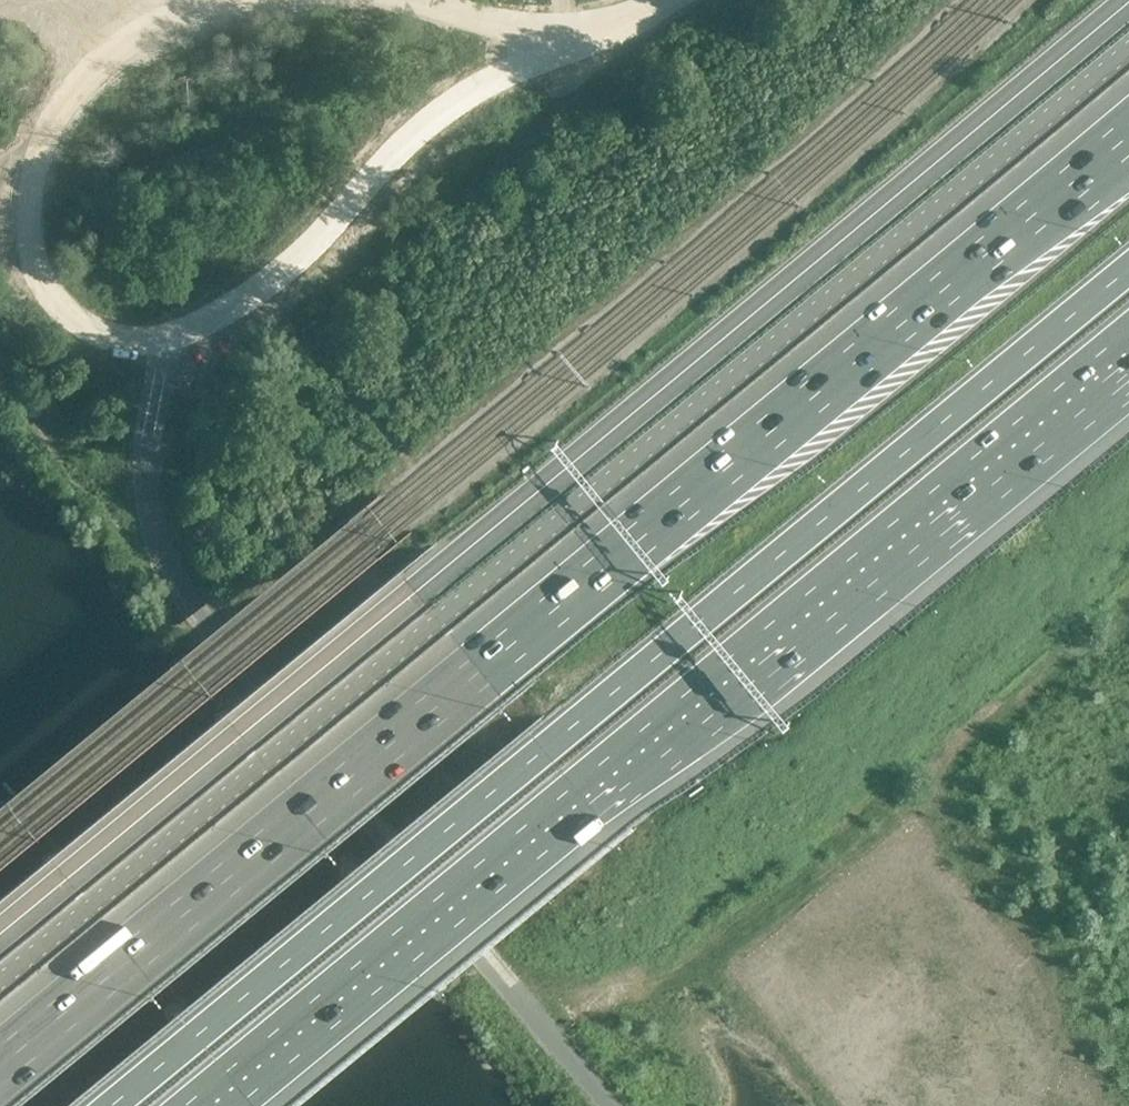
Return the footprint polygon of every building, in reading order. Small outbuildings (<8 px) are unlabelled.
[(462,857),(442,869),(448,878),(467,867),(462,857)] [(846,1105),(865,1105),(858,1097),(846,1105)]
